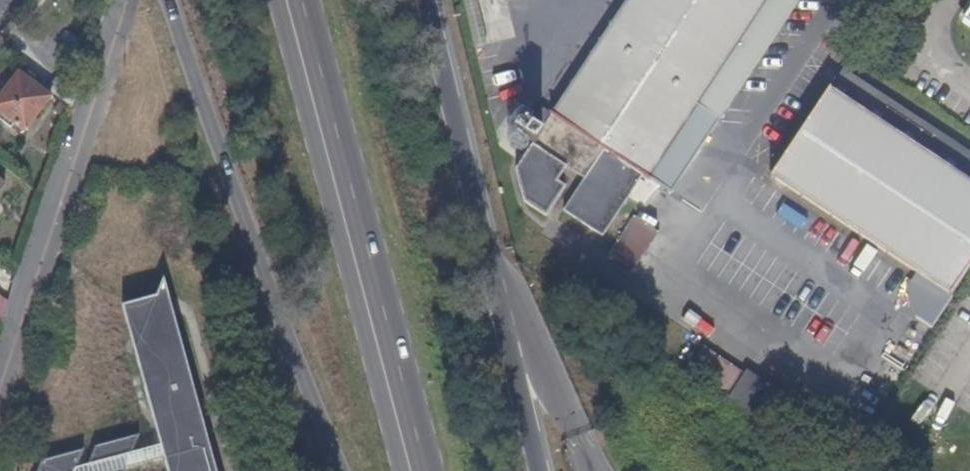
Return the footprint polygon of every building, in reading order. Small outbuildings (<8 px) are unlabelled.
[(547,117),(549,119),(539,135),(527,129),(519,140),(519,145),(523,141),(531,145),(514,172),(523,203),(545,217),(562,188),(553,183),(561,169),(580,180),(558,213),(596,237),(637,177),(644,181),(645,180),(666,194),(796,0),(624,0),(547,117)] [(49,91),(21,71),(18,75),(47,96),(49,91)] [(912,276),(946,299),(969,263),(969,156),(840,71),(766,180),(912,276)] [(50,99),(47,96),(18,75),(8,90),(2,98),(0,101),(0,115),(3,117),(26,132),(34,121),(44,107),(50,99)] [(74,110),(80,92),(59,78),(49,91),(55,97),(67,105),(74,110)] [(509,140),(519,145),(519,140),(527,129),(525,112),(516,117),(508,131),(509,140)] [(628,271),(653,233),(628,217),(603,255),(628,271)] [(946,299),(912,276),(900,293),(905,319),(926,331),(946,299)] [(225,465),(206,395),(189,331),(176,283),(122,301),(141,369),(157,431),(168,470),(227,470),(225,465)] [(685,367),(767,421),(786,392),(745,366),(744,368),(702,341),(685,367)] [(140,435),(97,447),(45,461),(41,470),(127,470),(140,435)]
